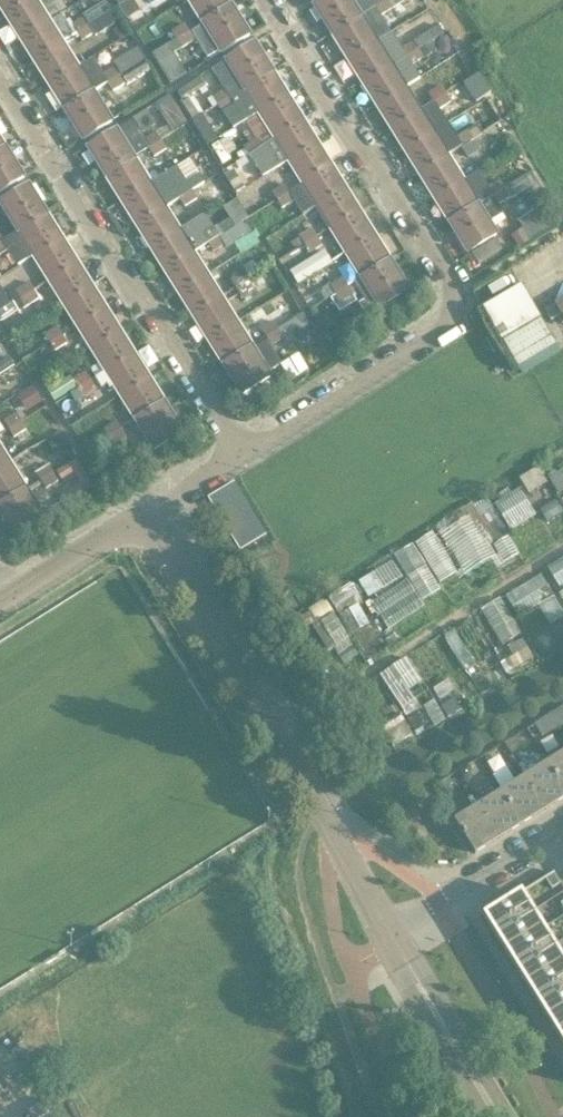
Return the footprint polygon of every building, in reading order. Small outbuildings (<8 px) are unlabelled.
[(7,16),(32,0),(0,0),(0,5),(7,16)] [(60,14),(52,0),(32,0),(7,16),(21,39),(60,14)] [(52,0),(60,14),(62,13),(67,10),(61,0),(52,0)] [(161,15),(185,0),(152,0),(161,15)] [(227,0),(189,0),(203,23),(231,5),(227,0)] [(315,5),(333,34),(375,7),(371,0),(351,0),(350,0),(322,0),(319,2),(315,5)] [(391,31),(382,17),(408,0),(387,0),(375,7),(333,34),(348,58),(391,31)] [(79,35),(113,13),(106,2),(83,16),(84,17),(72,24),(79,35)] [(249,35),(231,5),(203,23),(204,24),(192,32),(208,58),(220,50),(222,52),(249,35)] [(62,13),(60,14),(21,39),(36,62),(63,45),(62,44),(75,35),(62,13)] [(82,40),(94,33),(96,36),(114,25),(116,19),(113,13),(79,35),(82,40)] [(178,39),(189,31),(185,24),(173,31),(178,39)] [(362,81),(404,55),(441,32),(437,26),(402,48),(391,31),(348,58),(362,81)] [(195,40),(189,31),(178,39),(164,48),(169,56),(195,40)] [(405,87),(420,78),(412,65),(435,50),(430,43),(443,35),(441,32),(404,55),(362,81),(377,105),(405,87)] [(213,97),(208,100),(213,108),(217,106),(272,72),(254,43),(245,48),(227,60),(211,70),(224,90),(213,97)] [(77,68),(63,45),(36,62),(50,85),(77,68)] [(124,57),(114,64),(116,68),(120,75),(131,68),(124,57)] [(65,109),(92,92),(108,82),(120,75),(116,68),(104,75),(93,58),(77,68),(50,85),(65,109)] [(120,75),(108,82),(114,91),(126,83),(127,86),(150,71),(143,60),(131,68),(120,75)] [(272,72),(217,106),(223,114),(224,114),(234,130),(239,127),(287,96),(272,72)] [(479,74),(464,84),(476,103),(491,93),(479,74)] [(200,78),(177,92),(183,101),(206,87),(200,78)] [(441,86),(429,93),(435,102),(446,94),(441,86)] [(392,129),(419,112),(405,87),(377,105),(392,129)] [(111,122),(92,92),(65,109),(84,139),(111,122)] [(447,124),(439,111),(451,102),(446,94),(435,102),(419,112),(392,129),(405,150),(433,133),(447,124)] [(170,95),(155,104),(171,131),(187,122),(170,95)] [(287,96),(239,127),(250,144),(256,140),(260,146),(302,120),(287,96)] [(193,97),(182,104),(191,120),(203,113),(193,97)] [(93,144),(88,147),(106,175),(134,158),(149,148),(150,148),(161,141),(156,133),(145,140),(132,119),(93,144)] [(302,120),(260,146),(248,154),(254,164),(263,177),(289,161),(317,144),(302,120)] [(447,124),(405,150),(420,174),(447,156),(483,134),(477,125),(457,137),(449,124),(447,124)] [(248,154),(260,146),(256,140),(250,144),(244,148),(248,154)] [(150,148),(149,148),(154,156),(166,149),(161,141),(150,148)] [(475,143),(463,151),(468,158),(480,150),(475,143)] [(331,167),(317,144),(289,161),(304,184),(331,167)] [(5,148),(0,151),(0,192),(23,177),(5,148)] [(447,156),(420,174),(435,199),(463,181),(447,156)] [(134,158),(106,175),(122,200),(149,183),(134,158)] [(149,183),(122,200),(136,224),(164,206),(179,197),(190,190),(186,184),(175,167),(149,183)] [(304,184),(289,193),(277,201),(282,209),(295,201),(304,216),(318,208),(346,190),(331,167),(304,184)] [(233,171),(226,175),(237,193),(238,192),(244,189),(233,171)] [(463,181),(435,199),(450,222),(492,196),(488,188),(478,172),(463,181)] [(530,172),(505,188),(510,197),(512,200),(528,190),(534,200),(544,194),(530,172)] [(199,175),(186,184),(190,190),(191,189),(203,182),(199,175)] [(500,181),(488,188),(492,196),(505,188),(500,181)] [(47,215),(28,185),(0,202),(19,233),(47,215)] [(289,193),(284,185),(272,192),(277,201),(289,193)] [(510,197),(505,188),(492,196),(498,205),(510,197)] [(190,190),(179,197),(186,207),(198,200),(191,189),(190,190)] [(346,190),(318,208),(332,230),(360,213),(346,190)] [(496,235),(489,223),(503,214),(498,205),(492,196),(450,222),(469,252),(496,235)] [(166,271),(193,253),(208,244),(242,223),(248,219),(237,201),(234,203),(234,202),(223,209),(229,219),(214,229),(205,214),(179,230),(151,247),(166,271)] [(151,247),(179,230),(164,206),(136,224),(151,247)] [(554,224),(542,206),(518,221),(523,229),(530,240),(554,224)] [(374,236),(360,213),(332,230),(347,253),(374,236)] [(8,251),(17,266),(34,255),(61,238),(47,215),(20,233),(4,242),(0,245),(0,256),(8,251)] [(250,236),(242,223),(208,244),(214,252),(224,246),(227,250),(250,236)] [(312,229),(300,236),(300,237),(305,245),(306,247),(318,239),(312,229)] [(523,229),(511,236),(518,247),(530,240),(523,229)] [(389,260),(374,236),(347,253),(362,278),(389,260)] [(300,237),(291,244),(295,251),(305,245),(300,237)] [(61,238),(34,255),(50,281),(77,264),(61,238)] [(311,255),(323,247),(318,239),(306,247),(311,255)] [(479,265),(502,251),(496,239),(472,254),(479,265)] [(207,276),(193,253),(166,271),(180,293),(207,276)] [(408,290),(389,260),(362,278),(354,282),(365,299),(358,304),(366,316),(408,290)] [(332,262),(321,270),(326,278),(338,271),(332,262)] [(77,264),(50,281),(63,302),(90,285),(77,264)] [(248,282),(243,274),(231,281),(236,290),(248,282)] [(222,300),(207,276),(180,293),(194,317),(222,300)] [(343,278),(330,286),(335,294),(348,286),(343,278)] [(14,303),(34,290),(29,282),(9,294),(14,303)] [(253,291),(248,283),(248,282),(236,290),(242,298),(253,291)] [(105,308),(90,285),(63,302),(78,326),(105,308)] [(521,285),(482,308),(502,341),(541,319),(521,285)] [(357,301),(348,286),(331,297),(340,312),(357,301)] [(11,304),(0,287),(0,311),(11,304)] [(34,290),(14,303),(19,311),(40,299),(34,290)] [(554,304),(562,319),(562,298),(554,304)] [(236,323),(222,300),(194,317),(209,340),(236,323)] [(120,331),(105,308),(78,326),(92,349),(120,331)] [(502,341),(500,343),(513,365),(554,341),(541,319),(502,341)] [(273,322),(261,330),(266,338),(278,330),(273,322)] [(236,323),(209,340),(224,364),(252,347),(236,323)] [(64,336),(63,335),(58,328),(45,336),(51,345),(64,336)] [(278,330),(266,338),(272,346),(283,339),(278,330)] [(134,355),(120,331),(92,349),(107,372),(134,355)] [(69,345),(64,336),(51,345),(56,353),(69,345)] [(266,343),(254,350),(252,347),(224,364),(243,394),(270,377),(268,373),(280,365),(266,343)] [(149,378),(134,355),(107,372),(121,395),(149,378)] [(299,355),(281,365),(290,380),(307,370),(299,355)] [(15,367),(9,357),(0,363),(0,376),(15,367)] [(91,381),(85,372),(73,380),(78,389),(91,381)] [(164,402),(149,378),(121,395),(137,419),(164,402)] [(96,390),(91,382),(91,381),(78,389),(84,398),(96,390)] [(29,409),(45,400),(35,383),(19,392),(29,409)] [(182,432),(164,402),(137,419),(155,449),(182,432)] [(22,424),(17,415),(4,424),(9,432),(22,424)] [(116,420),(103,428),(109,437),(121,429),(116,420)] [(28,433),(23,425),(22,424),(9,432),(15,441),(28,433)] [(121,429),(109,437),(114,446),(127,438),(121,429)] [(53,445),(58,456),(74,449),(68,438),(53,445)] [(0,448),(0,471),(11,465),(0,448)] [(65,494),(71,502),(95,487),(77,459),(56,473),(62,481),(73,473),(80,484),(65,494)] [(11,465),(0,471),(0,505),(26,489),(11,465)] [(53,474),(52,472),(48,465),(35,473),(40,482),(53,474)] [(529,495),(547,484),(538,469),(520,480),(529,495)] [(559,495),(562,492),(562,478),(560,472),(549,479),(559,495)] [(59,482),(53,474),(40,482),(46,491),(59,482)] [(232,483),(206,499),(208,501),(235,546),(261,529),(233,485),(232,483)] [(443,531),(466,571),(498,553),(491,541),(537,514),(521,486),(443,531)] [(26,489),(0,505),(0,510),(16,536),(44,519),(26,489)] [(71,508),(68,503),(66,499),(54,506),(60,515),(71,508)] [(437,530),(396,551),(411,580),(374,599),(393,636),(453,606),(440,580),(459,571),(437,530)] [(548,566),(561,586),(562,585),(562,557),(548,566)] [(562,612),(562,607),(544,573),(507,593),(520,615),(541,604),(549,620),(562,612)] [(359,582),(368,598),(382,590),(373,574),(359,582)] [(475,612),(496,648),(523,632),(502,596),(475,612)] [(313,624),(304,610),(287,621),(296,635),(313,624)] [(471,617),(446,633),(468,669),(494,653),(471,617)] [(545,629),(546,630),(534,637),(542,650),(554,643),(557,648),(562,644),(562,626),(559,620),(545,629)] [(527,648),(499,665),(506,678),(516,673),(514,670),(533,659),(527,648)] [(410,655),(382,671),(403,708),(431,693),(410,655)] [(484,669),(472,676),(482,691),(493,684),(484,669)] [(441,708),(447,718),(461,709),(455,700),(441,708)] [(432,723),(424,709),(423,709),(407,718),(415,733),(432,723)] [(551,716),(560,730),(562,728),(562,709),(551,716)] [(381,728),(393,748),(412,736),(400,716),(381,728)] [(560,730),(551,716),(535,726),(544,740),(560,730)] [(381,745),(369,752),(374,760),(386,753),(381,745)] [(548,763),(562,786),(562,753),(548,763)] [(548,763),(531,774),(520,756),(514,760),(516,763),(545,810),(562,799),(562,786),(548,763)] [(545,810),(516,763),(506,769),(515,783),(502,792),(522,824),(545,810)] [(522,824),(502,792),(479,806),(499,839),(522,824)] [(499,839),(479,806),(455,821),(475,854),(499,839)] [(554,874),(545,879),(552,889),(560,884),(554,874)] [(521,893),(484,917),(489,926),(492,931),(495,935),(532,911),(521,893)] [(532,911),(495,935),(498,939),(500,944),(505,952),(543,928),(532,911)] [(543,928),(505,952),(511,960),(513,964),(516,969),(554,945),(543,928)] [(516,969),(519,973),(521,977),(527,986),(562,963),(562,960),(554,945),(516,969)] [(527,986),(532,995),(534,998),(537,1003),(562,987),(562,963),(527,986)] [(537,1003),(540,1008),(543,1012),(548,1020),(562,1011),(562,987),(537,1003)] [(548,1020),(553,1028),(556,1032),(558,1037),(562,1034),(562,1011),(548,1020)]
